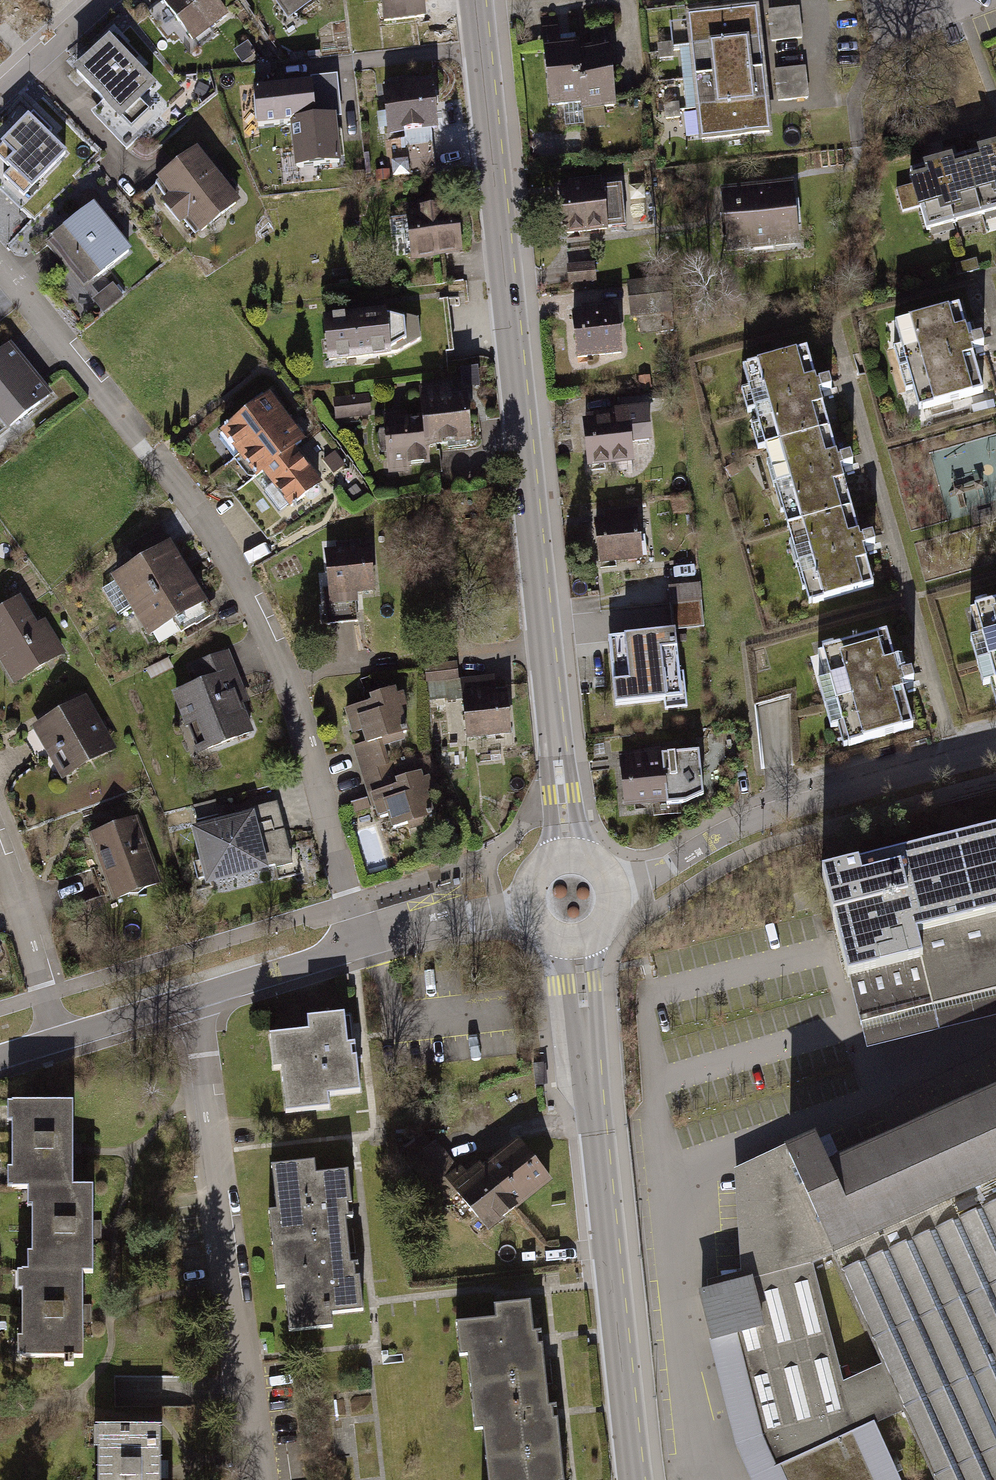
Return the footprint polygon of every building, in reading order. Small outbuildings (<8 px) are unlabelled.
[(147,19),(165,42),(175,34),(192,56),(232,26),(212,0),(172,0),(147,19)] [(292,28),(328,2),(327,0),(272,0),(292,28)] [(426,28),(422,0),(379,0),(384,34),(426,28)] [(774,39),(806,33),(800,1),(768,7),(774,39)] [(701,149),(772,141),(758,15),(688,22),(701,149)] [(586,117),(620,112),(608,26),(588,29),(590,41),(562,45),(559,20),(542,23),(553,110),(584,105),(586,117)] [(165,104),(112,51),(76,86),(129,140),(165,104)] [(809,63),(777,65),(779,97),(811,95),(809,63)] [(311,87),(253,92),(257,130),(290,126),(294,172),(339,168),(335,120),(342,120),(338,77),(310,80),(311,87)] [(388,148),(440,147),(439,95),(387,96),(388,148)] [(35,105),(0,143),(0,166),(5,171),(0,176),(0,183),(4,186),(1,190),(22,210),(72,155),(54,139),(63,130),(35,105)] [(236,206),(195,155),(151,189),(191,241),(236,206)] [(995,223),(995,163),(912,186),(928,242),(995,223)] [(554,186),(558,239),(602,236),(598,183),(554,186)] [(731,261),(802,252),(795,199),(756,204),(724,207),(731,261)] [(126,250),(90,208),(45,246),(81,289),(126,250)] [(466,268),(463,221),(409,225),(412,272),(466,268)] [(599,278),(596,247),(568,250),(571,280),(599,278)] [(104,305),(126,294),(118,278),(95,289),(104,305)] [(917,431),(989,411),(959,303),(887,323),(917,431)] [(616,356),(612,316),(566,320),(570,360),(616,356)] [(369,324),(327,328),(331,371),(373,368),(369,324)] [(15,350),(0,361),(0,425),(9,437),(55,402),(15,350)] [(802,350),(743,367),(815,614),(874,597),(802,350)] [(373,413),(372,394),(335,397),(337,416),(373,413)] [(271,399),(222,444),(290,519),(322,490),(294,459),(311,443),(271,399)] [(476,453),(474,403),(423,405),(424,428),(383,429),(385,484),(431,482),(430,455),(476,453)] [(624,460),(619,412),(574,417),(578,465),(624,460)] [(635,557),(629,510),(583,517),(590,564),(635,557)] [(209,608),(172,548),(116,582),(154,643),(209,608)] [(374,559),(327,564),(332,618),(380,613),(374,559)] [(0,604),(0,667),(10,684),(65,651),(43,614),(34,620),(18,593),(0,604)] [(970,613),(995,703),(995,606),(970,613)] [(675,628),(610,635),(617,701),(683,693),(675,628)] [(883,634),(814,653),(845,763),(914,744),(883,634)] [(196,676),(165,688),(189,748),(248,725),(232,684),(240,681),(226,646),(189,660),(196,676)] [(464,753),(514,746),(504,683),(454,690),(464,753)] [(113,746),(85,694),(33,722),(61,773),(113,746)] [(413,751),(400,703),(348,717),(361,765),(413,751)] [(695,750),(611,756),(615,808),(698,802),(695,750)] [(442,831),(428,786),(379,802),(394,847),(442,831)] [(368,787),(352,792),(357,809),(373,805),(368,787)] [(109,893),(155,877),(132,811),(86,827),(109,893)] [(261,816),(194,834),(209,891),(276,873),(261,816)] [(995,986),(995,828),(824,870),(861,1019),(995,986)] [(281,1068),(286,1112),(329,1108),(328,1095),(359,1092),(354,1044),(347,1045),(344,1014),(307,1018),(309,1032),(269,1036),(273,1069),(281,1068)] [(786,1153),(833,1258),(882,1366),(904,1414),(934,1479),(995,1479),(995,1098),(830,1173),(815,1140),(786,1153)] [(73,1103),(5,1102),(5,1184),(31,1184),(30,1271),(13,1271),(12,1357),(79,1358),(80,1263),(100,1263),(101,1176),(73,1176),(73,1103)] [(549,1174),(514,1131),(448,1184),(483,1227),(549,1174)] [(782,1479),(898,1479),(875,1427),(904,1414),(882,1366),(842,1384),(811,1268),(833,1258),(786,1153),(738,1175),(743,1279),(698,1291),(711,1337),(737,1330),(761,1434),(782,1479)] [(272,1248),(347,1239),(345,1218),(354,1217),(352,1207),(348,1170),(315,1174),(314,1161),(271,1165),(276,1210),(268,1211),(272,1248)] [(347,1239),(272,1248),(277,1288),(284,1287),(289,1332),(332,1327),(331,1313),(363,1310),(358,1269),(357,1263),(350,1264),(347,1239)] [(468,1351),(471,1382),(545,1374),(541,1337),(541,1329),(533,1330),(530,1299),(494,1302),(495,1315),(456,1319),(459,1352),(468,1351)] [(548,1404),(545,1374),(471,1382),(476,1426),(484,1425),(487,1456),(560,1449),(556,1411),(556,1403),(548,1404)] [(93,1432),(92,1479),(160,1479),(161,1434),(93,1432)] [(560,1449),(487,1456),(489,1479),(563,1479),(560,1449)]
